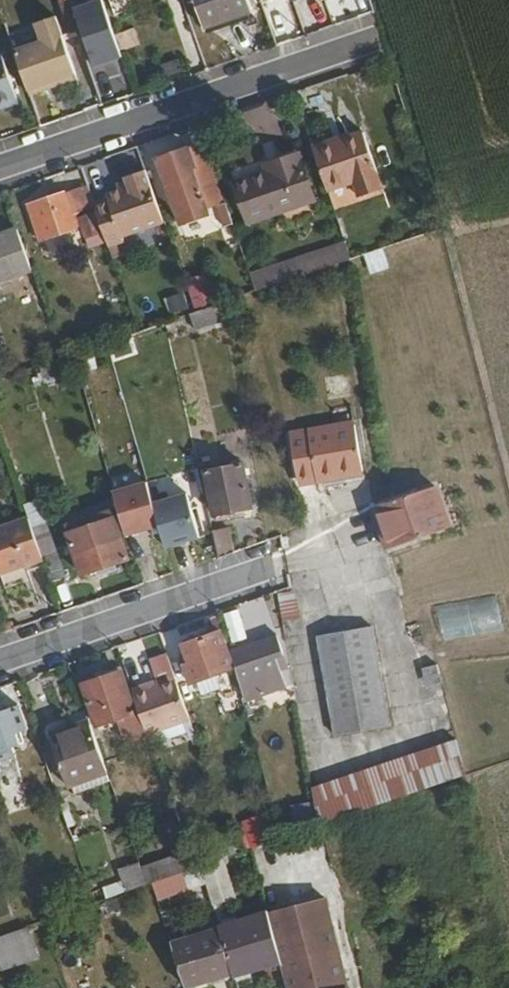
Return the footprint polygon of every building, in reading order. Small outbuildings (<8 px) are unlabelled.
[(204,26),(252,10),(248,0),(196,0),(204,26)] [(361,14),(373,10),(370,0),(356,0),(361,14)] [(96,13),(89,15),(97,39),(104,37),(96,13)] [(11,41),(26,86),(103,61),(97,39),(89,15),(11,41)] [(0,55),(0,101),(16,96),(2,54),(0,55)] [(0,101),(0,107),(18,101),(16,96),(0,101)] [(314,147),(327,189),(354,180),(359,196),(384,188),(365,131),(314,147)] [(206,139),(191,144),(197,162),(212,157),(206,139)] [(158,155),(174,202),(201,193),(221,186),(212,157),(197,162),(191,144),(158,155)] [(268,172),(280,208),(312,197),(297,152),(265,163),(268,172)] [(93,198),(105,233),(162,214),(146,166),(124,174),(125,176),(127,181),(117,184),(107,188),(109,192),(93,198)] [(237,183),(249,218),(280,208),(268,172),(237,183)] [(329,190),(331,203),(352,199),(350,186),(329,190)] [(29,203),(40,237),(81,223),(69,189),(29,203)] [(201,193),(174,202),(180,221),(208,212),(201,193)] [(223,202),(209,206),(215,226),(229,222),(223,202)] [(80,208),(92,244),(104,239),(92,205),(80,208)] [(31,269),(18,228),(0,234),(0,279),(31,269)] [(345,241),(296,257),(302,273),(350,256),(345,241)] [(368,274),(387,267),(380,246),(360,253),(368,274)] [(296,257),(250,272),(255,289),(302,273),(296,257)] [(185,286),(193,310),(203,307),(195,283),(185,286)] [(171,316),(187,310),(179,291),(163,298),(171,316)] [(203,307),(193,310),(189,311),(194,326),(229,317),(226,300),(203,307)] [(293,487),(362,477),(354,419),(285,429),(293,487)] [(193,435),(200,464),(215,460),(209,431),(193,435)] [(204,469),(213,514),(250,506),(241,462),(204,469)] [(372,508),(386,550),(448,527),(434,486),(372,508)] [(118,512),(123,529),(125,534),(146,527),(153,548),(189,535),(176,496),(140,508),(137,500),(117,507),(118,512)] [(70,543),(80,573),(127,557),(120,537),(110,507),(63,524),(70,543)] [(40,557),(39,555),(31,531),(26,518),(0,526),(0,571),(40,557)] [(211,530),(216,558),(232,552),(227,527),(211,530)] [(40,557),(49,584),(65,579),(54,550),(39,555),(40,557)] [(277,617),(296,615),(294,590),(276,592),(277,617)] [(440,641),(501,631),(494,596),(434,606),(440,641)] [(319,637),(337,736),(389,727),(371,627),(319,637)] [(227,645),(233,666),(237,666),(240,679),(285,667),(277,632),(227,645)] [(188,664),(182,667),(187,683),(225,670),(232,692),(239,690),(233,667),(230,668),(218,633),(181,647),(188,664)] [(436,665),(419,667),(421,688),(438,687),(436,665)] [(79,684),(94,726),(112,719),(133,712),(118,671),(79,684)] [(146,683),(129,689),(145,733),(187,718),(173,678),(157,684),(147,688),(146,683)] [(15,752),(12,745),(19,743),(14,730),(19,728),(27,726),(19,704),(0,711),(0,758),(15,752)] [(133,712),(112,719),(121,744),(141,736),(133,712)] [(52,737),(69,783),(105,771),(89,725),(52,737)] [(14,730),(19,743),(24,741),(19,728),(14,730)] [(455,741),(306,783),(316,820),(465,778),(455,741)] [(5,805),(15,802),(8,781),(0,784),(0,791),(5,805)] [(244,845),(264,844),(262,817),(243,818),(244,845)] [(174,855),(118,868),(122,888),(179,875),(174,855)] [(202,876),(209,899),(222,895),(212,861),(199,866),(202,876)] [(187,870),(191,880),(202,876),(199,866),(191,868),(187,870)] [(85,881),(93,902),(110,896),(111,896),(104,874),(85,881)] [(288,987),(348,987),(324,896),(267,913),(281,962),(288,987)] [(120,898),(101,900),(103,914),(122,911),(120,898)] [(217,927),(231,971),(232,973),(281,962),(267,913),(267,911),(217,924),(217,927)] [(170,942),(184,986),(231,971),(217,927),(170,942)]
